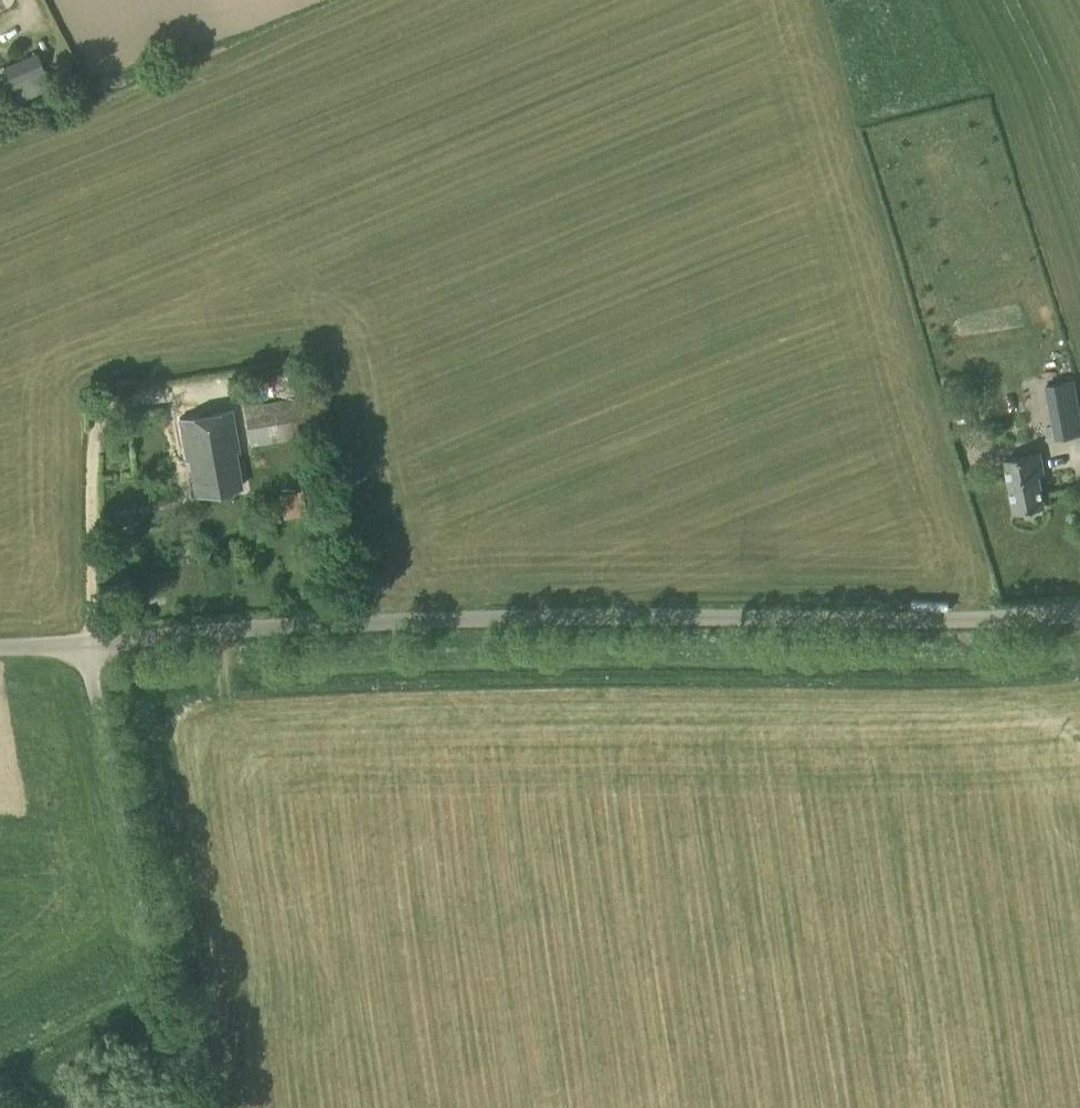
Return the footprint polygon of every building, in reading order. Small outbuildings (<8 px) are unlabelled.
[(9,85),(42,71),(35,53),(2,68),(9,85)] [(1074,379),(1044,385),(1049,412),(1079,406),(1074,379)] [(250,446),(325,433),(318,394),(244,407),(250,446)] [(242,486),(236,449),(238,449),(231,409),(178,418),(186,460),(189,459),(195,494),(242,486)] [(1016,512),(1045,506),(1038,474),(1045,473),(1041,453),(1005,460),(1016,512)] [(302,491),(279,495),(283,514),(305,510),(302,491)]
